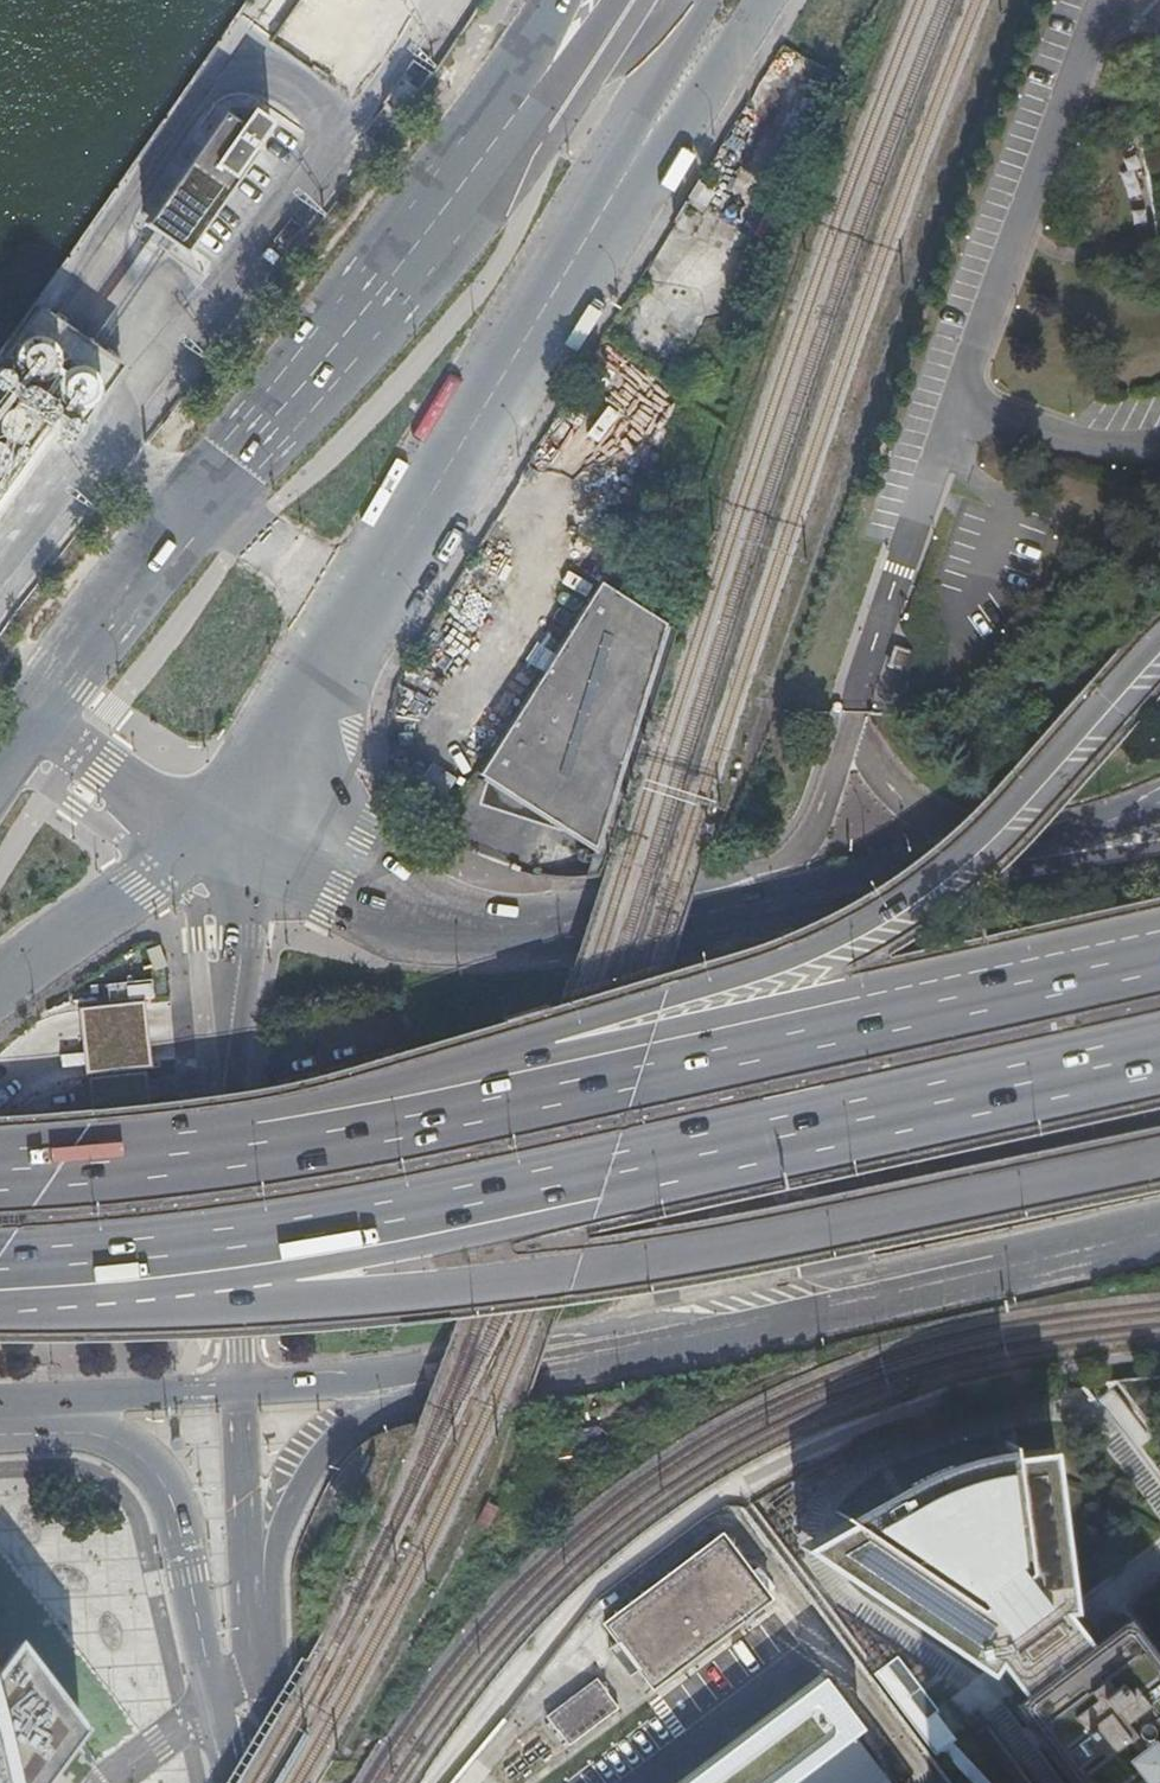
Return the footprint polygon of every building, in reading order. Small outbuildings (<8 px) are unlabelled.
[(238,127),(223,116),(142,229),(182,258),(255,155),(250,152),(269,126),(250,112),(238,127)] [(588,408),(611,421),(607,429),(635,445),(653,414),(601,385),(588,408)] [(7,394),(0,403),(0,488),(46,422),(7,394)] [(588,850),(660,626),(596,584),(472,774),(588,850)] [(124,987),(124,1003),(152,1002),(151,986),(124,987)] [(1018,1692),(1086,1640),(1060,1610),(1069,1607),(1049,1447),(1008,1451),(1008,1443),(980,1448),(944,1457),(905,1475),(851,1507),(840,1515),(878,1541),(853,1580),(986,1670),(992,1661),(1018,1692)] [(716,1539),(698,1553),(697,1552),(696,1551),(694,1551),(693,1551),(693,1552),(693,1554),(694,1555),(672,1572),(670,1570),(669,1570),(669,1571),(668,1571),(667,1572),(667,1574),(668,1575),(645,1592),(644,1591),(642,1591),(641,1591),(641,1594),(642,1594),(642,1595),(627,1606),(628,1606),(620,1611),(619,1611),(618,1610),(617,1610),(616,1611),(616,1614),(616,1615),(605,1623),(651,1682),(662,1675),(663,1676),(663,1677),(666,1677),(666,1676),(667,1676),(667,1674),(667,1673),(666,1671),(673,1665),(674,1666),(688,1656),(689,1656),(690,1656),(690,1657),(691,1656),(692,1656),(693,1656),(693,1655),(693,1654),(693,1653),(692,1653),(692,1652),(714,1636),(715,1637),(716,1638),(717,1638),(717,1637),(718,1637),(719,1637),(719,1636),(719,1635),(719,1633),(718,1633),(740,1616),(741,1618),(744,1618),(744,1617),(745,1617),(745,1615),(744,1614),(743,1612),(761,1598),(763,1601),(764,1602),(765,1602),(765,1601),(766,1601),(767,1600),(767,1598),(766,1598),(719,1537),(719,1535),(718,1535),(716,1535),(715,1535),(714,1537),(716,1539)] [(1114,1619),(1086,1640),(1018,1692),(1005,1701),(1067,1782),(1159,1782),(1159,1679),(1114,1619)] [(12,1654),(0,1671),(0,1756),(1,1759),(4,1773),(6,1782),(50,1782),(80,1742),(12,1654)] [(878,1668),(872,1672),(913,1726),(923,1718),(878,1668)] [(677,1782),(798,1782),(856,1739),(865,1732),(821,1674),(677,1782)] [(601,1686),(597,1681),(547,1718),(552,1724),(551,1724),(556,1732),(557,1732),(568,1746),(617,1708),(607,1694),(608,1693),(603,1685),(601,1686)] [(913,1726),(934,1754),(940,1749),(947,1744),(924,1719),(923,1718),(913,1726)] [(798,1782),(890,1782),(856,1739),(798,1782)] [(947,1744),(940,1749),(953,1762),(962,1771),(973,1782),(982,1782),(947,1744)]
